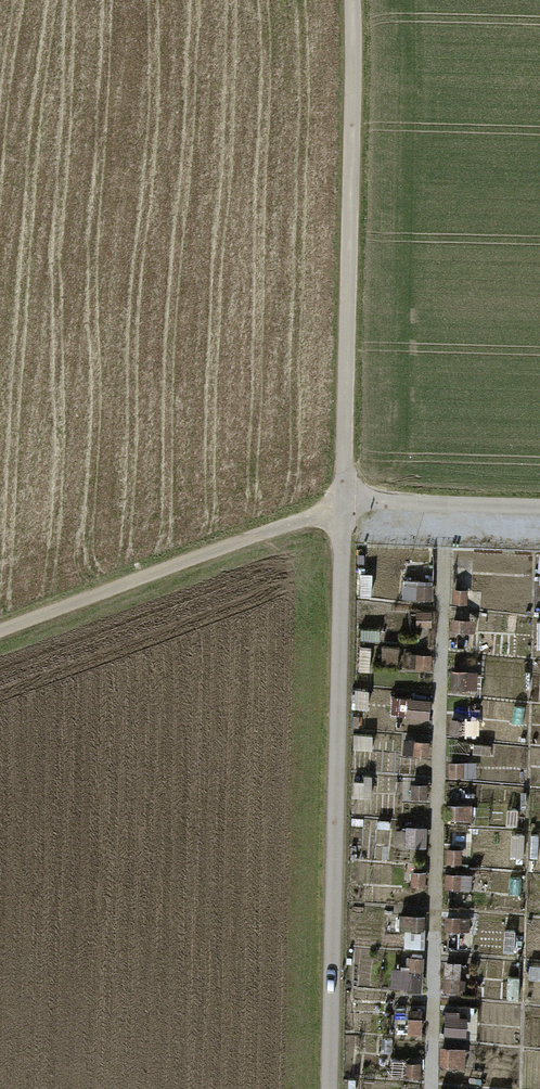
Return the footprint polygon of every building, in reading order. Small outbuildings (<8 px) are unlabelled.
[(404,518),(395,518),(395,540),(404,540),(404,518)] [(531,559),(520,559),(520,591),(531,591),(531,559)] [(408,593),(423,593),(423,601),(434,601),(435,590),(423,590),(423,583),(436,584),(436,569),(423,568),(423,562),(408,562),(408,593)] [(478,618),(454,617),(454,631),(478,631),(478,618)] [(433,652),(418,652),(418,667),(433,668),(433,652)] [(532,659),(520,659),(520,668),(532,668),(532,659)] [(480,670),(452,670),(452,687),(480,687),(480,670)] [(431,696),(415,696),(414,709),(431,709),(431,696)] [(469,717),(455,717),(455,731),(469,731),(469,717)] [(430,739),(405,738),(405,756),(430,756),(430,739)] [(487,742),(476,742),(476,750),(487,750),(487,742)] [(479,760),(452,760),(452,773),(479,774),(479,760)] [(429,782),(415,782),(415,797),(428,797),(429,782)] [(474,803),(451,803),(451,817),(473,817),(474,803)] [(390,821),(377,821),(377,832),(390,832),(390,821)] [(428,825),(407,825),(407,845),(427,845),(428,825)] [(428,870),(412,869),(412,885),(427,885),(428,870)] [(473,872),(447,871),(447,888),(473,889),(473,872)] [(427,911),(399,911),(399,924),(427,924),(427,911)] [(471,914),(449,913),(449,928),(471,928),(471,914)] [(409,967),(395,967),(394,981),(410,982),(410,968),(426,968),(426,954),(409,954),(409,967)] [(474,972),(448,971),(447,988),(474,988),(474,972)] [(426,999),(400,998),(400,1011),(426,1011),(426,999)] [(451,1007),(451,1015),(445,1015),(445,1033),(469,1033),(470,1015),(464,1015),(464,1007),(451,1007)] [(470,1044),(442,1043),(442,1062),(470,1063),(470,1044)] [(425,1060),(409,1059),(409,1076),(424,1077),(425,1060)] [(349,1078),(349,1088),(357,1088),(357,1078),(349,1078)]
